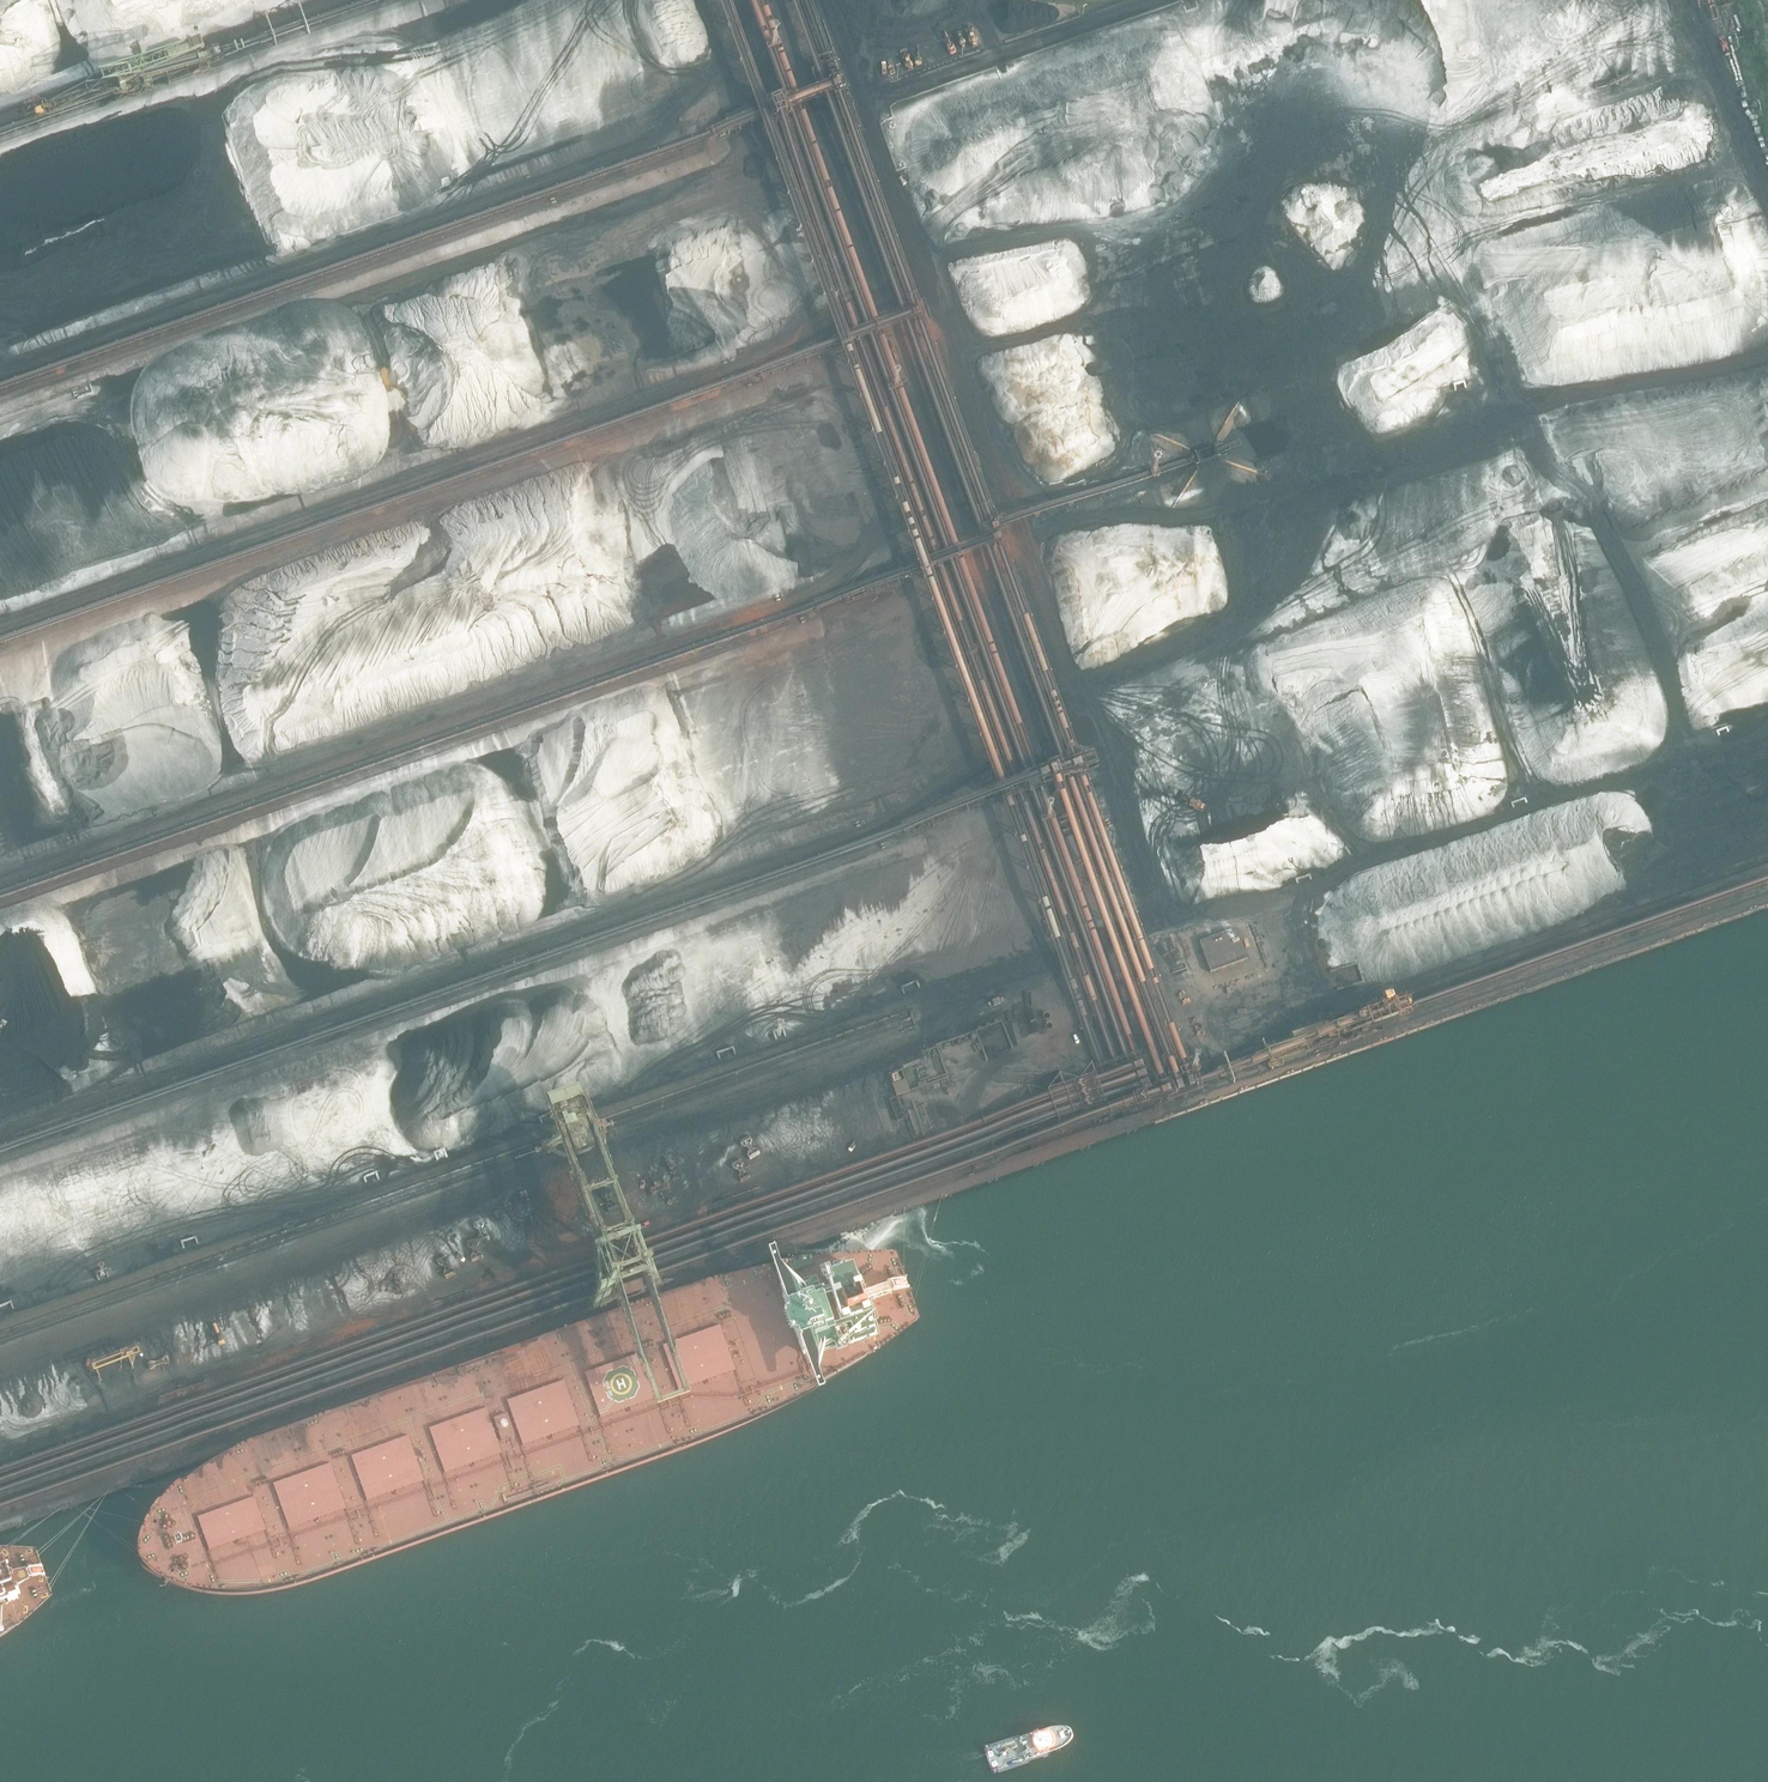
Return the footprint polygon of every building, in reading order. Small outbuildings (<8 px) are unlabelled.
[(1235,989),(1224,958),(1187,971),(1198,1002),(1235,989)] [(67,1051),(107,1068),(121,1059),(118,1058),(121,1057),(124,1049),(115,1045),(117,1039),(115,1036),(105,1032),(106,1029),(103,1023),(109,1019),(103,1016),(108,1013),(101,1010),(96,1013),(87,1009),(83,1017),(75,1023),(72,1019),(69,1027),(71,1030),(65,1034),(70,1043),(67,1051)] [(905,1071),(892,1075),(897,1094),(910,1091),(905,1071)]
